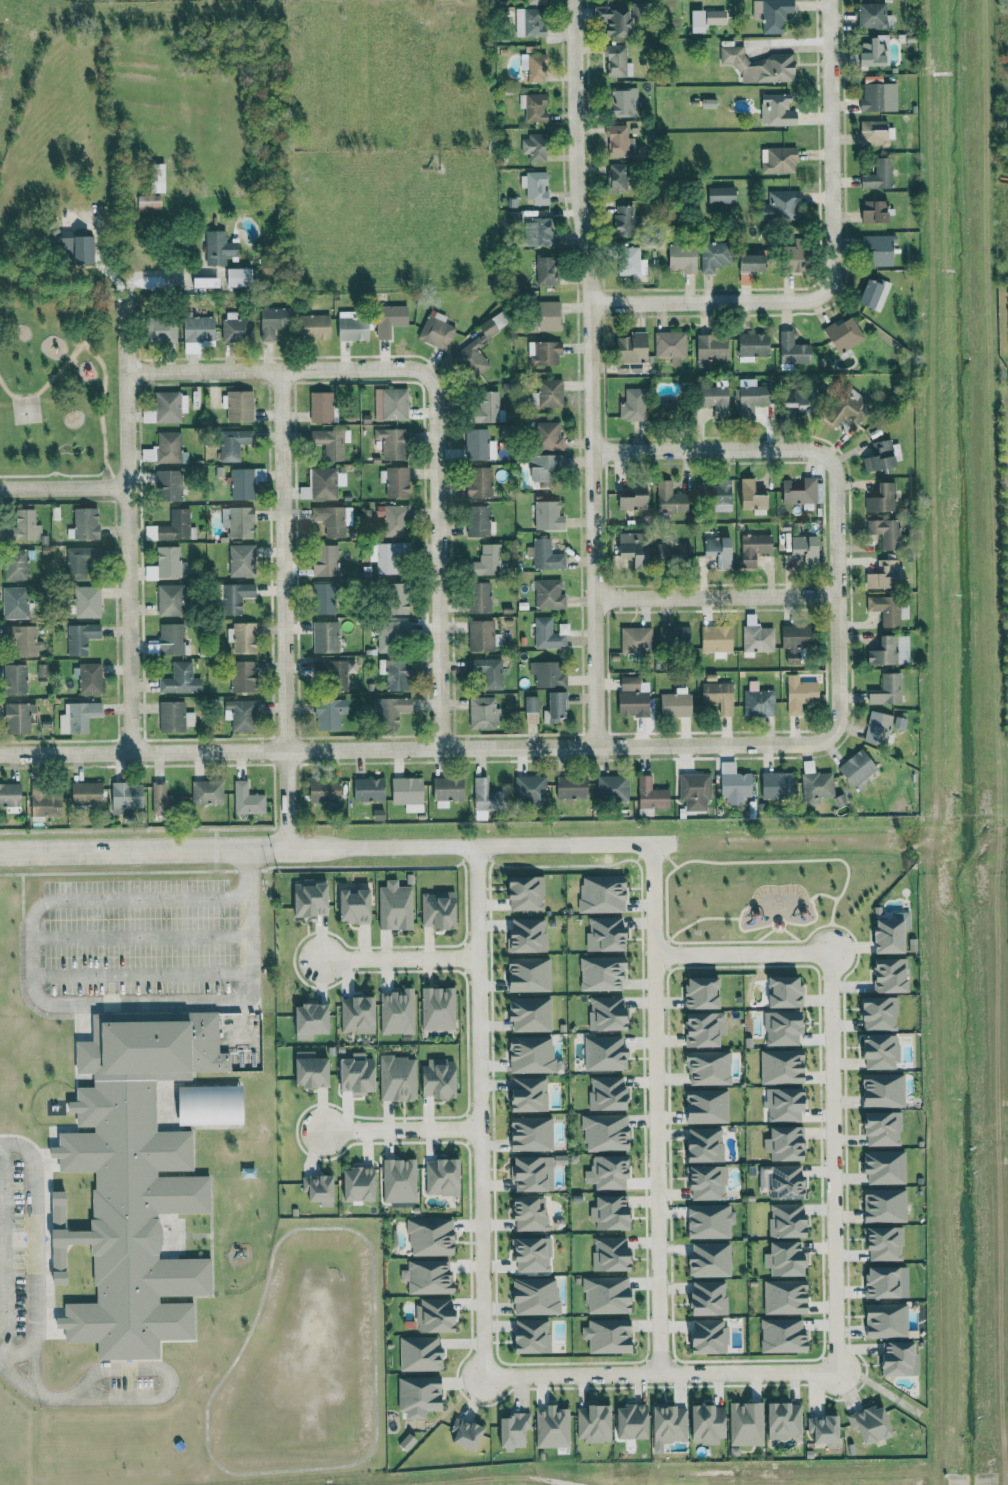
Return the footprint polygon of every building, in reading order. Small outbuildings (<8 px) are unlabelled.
[(753,0),(754,20),(763,19),(764,34),(787,34),(787,25),(796,25),(795,0),(763,0),(753,0)] [(858,29),(886,30),(887,4),(859,4),(858,29)] [(595,7),(596,21),(609,21),(609,38),(638,37),(637,8),(628,8),(628,5),(595,7)] [(515,9),(516,37),(546,36),(546,8),(515,9)] [(693,34),(707,33),(707,25),(727,25),(727,10),(692,11),(693,34)] [(885,38),(872,39),(873,53),(863,53),(864,67),(887,65),(885,38)] [(627,77),(626,45),(608,46),(608,77),(627,77)] [(741,83),(796,81),(796,56),(746,57),(746,46),(721,47),(722,65),(740,64),(741,83)] [(521,55),(521,70),(528,70),(528,82),(548,82),(548,54),(521,55)] [(863,112),(891,111),(890,83),(862,84),(863,112)] [(638,117),(637,89),(612,89),(612,118),(638,117)] [(525,122),(535,122),(535,134),(548,134),(549,111),(546,111),(547,95),(519,94),(519,108),(525,108),(525,122)] [(762,126),(798,125),(798,111),(793,111),(792,94),(762,95),(762,126)] [(861,147),(890,146),(890,121),(861,121),(861,147)] [(635,157),(634,138),(628,138),(628,125),(608,126),(608,158),(635,157)] [(521,154),(529,155),(529,162),(546,163),(548,137),(522,135),(521,154)] [(762,174),(794,173),(794,165),(798,165),(798,148),(762,148),(762,174)] [(892,158),(875,159),(876,175),(861,175),(862,189),(893,189),(892,158)] [(166,164),(156,164),(156,193),(166,193),(166,164)] [(611,164),(609,193),(636,194),(638,165),(611,164)] [(521,188),(527,188),(527,204),(550,204),(549,192),(547,192),(547,173),(521,173),(521,188)] [(737,187),(708,188),(709,204),(737,203),(737,187)] [(769,205),(765,205),(765,218),(801,218),(801,191),(769,192),(769,205)] [(162,199),(141,198),(140,215),(161,217),(162,199)] [(889,201),(863,201),(863,223),(888,224),(889,201)] [(636,206),(615,207),(617,239),(638,237),(636,206)] [(525,220),(526,247),(554,246),(553,219),(525,220)] [(240,256),(239,241),(227,241),(227,231),(206,232),(207,267),(228,266),(227,256),(240,256)] [(94,237),(76,237),(76,233),(53,233),(53,247),(62,247),(62,264),(94,264),(94,237)] [(865,265),(887,264),(887,242),(893,242),(893,236),(864,236),(865,265)] [(732,266),(732,243),(701,244),(701,274),(715,274),(715,266),(732,266)] [(697,274),(698,247),(669,246),(669,270),(683,270),(683,274),(697,274)] [(640,247),(619,247),(618,275),(647,276),(647,259),(640,259),(640,247)] [(771,256),(740,255),(739,272),(771,273),(771,256)] [(558,285),(557,257),(536,257),(537,286),(558,285)] [(253,269),(229,269),(230,287),(253,287),(253,269)] [(875,282),(859,277),(853,303),(880,310),(887,281),(876,279),(875,282)] [(195,288),(221,288),(220,278),(195,279),(195,288)] [(562,331),(562,302),(539,301),(539,331),(562,331)] [(376,340),(390,340),(390,327),(408,327),(408,306),(386,306),(386,317),(377,317),(376,340)] [(261,342),(282,342),(282,310),(261,309),(261,342)] [(418,339),(446,351),(456,328),(444,323),(447,317),(431,310),(418,339)] [(224,344),(252,343),(252,320),(239,320),(239,312),(223,312),(224,344)] [(370,341),(370,318),(347,318),(347,312),(338,312),(337,341),(370,341)] [(507,324),(499,313),(480,327),(483,332),(455,354),(474,379),(490,366),(476,348),(507,324)] [(331,339),(331,315),(300,315),(300,340),(331,339)] [(861,340),(850,315),(820,328),(831,353),(861,340)] [(216,341),(215,317),(185,318),(186,342),(194,342),(194,348),(188,348),(188,354),(200,353),(200,341),(216,341)] [(177,343),(177,320),(155,320),(156,343),(177,343)] [(790,343),(790,330),(777,330),(776,361),(807,362),(808,344),(790,343)] [(655,332),(655,367),(680,366),(680,358),(686,358),(686,332),(655,332)] [(649,333),(632,333),(632,338),(618,338),(618,364),(650,363),(649,333)] [(734,355),(764,356),(765,334),(735,333),(734,355)] [(728,363),(729,336),(698,335),(697,362),(728,363)] [(563,356),(563,343),(529,342),(529,366),(559,366),(559,356),(563,356)] [(751,404),(762,404),(762,387),(754,387),(754,379),(735,378),(735,418),(750,419),(751,404)] [(540,408),(564,407),(563,379),(539,380),(540,408)] [(834,427),(841,415),(848,419),(862,396),(844,385),(823,420),(834,427)] [(693,405),(711,406),(711,410),(724,410),(725,386),(693,386),(693,405)] [(796,409),(798,391),(776,388),(774,407),(796,409)] [(409,420),(408,389),(374,389),(375,421),(409,420)] [(626,402),(620,403),(620,421),(646,421),(645,389),(626,389),(626,402)] [(156,392),(157,424),(181,423),(181,392),(156,392)] [(253,392),(222,393),(223,409),(227,409),(228,423),(254,422),(253,392)] [(499,393),(475,392),(475,422),(499,423),(499,393)] [(333,393),(310,393),(310,423),(332,424),(333,393)] [(562,422),(535,423),(535,450),(562,450),(562,422)] [(382,460),(408,460),(409,430),(375,429),(374,450),(382,450),(382,460)] [(240,445),(252,444),(252,430),(220,432),(222,460),(241,459),(240,445)] [(466,460),(494,460),(493,430),(466,430),(466,460)] [(325,462),(344,461),(343,431),(311,431),(311,445),(324,445),(325,462)] [(141,463),(181,462),(181,432),(157,432),(158,448),(141,448),(141,463)] [(890,467),(889,439),(871,440),(871,454),(862,454),(862,468),(890,467)] [(565,456),(532,455),(532,481),(553,481),(553,470),(564,470),(565,456)] [(387,467),(386,498),(409,499),(410,468),(387,467)] [(266,482),(266,468),(231,469),(232,500),(256,500),(255,482),(266,482)] [(468,498),(492,499),(493,468),(468,468),(468,498)] [(337,499),(337,485),(344,484),(343,469),(309,470),(309,487),(300,487),(300,500),(337,499)] [(157,500),(180,501),(181,471),(158,471),(157,500)] [(812,476),(798,476),(798,484),(787,484),(787,479),(778,479),(779,503),(813,503),(812,476)] [(764,509),(764,489),(752,489),(752,478),(734,477),(733,508),(764,509)] [(714,483),(693,483),(692,499),(727,500),(727,478),(714,478),(714,483)] [(653,511),(678,512),(679,492),(671,492),(671,479),(654,479),(653,511)] [(625,492),(612,493),(612,509),(647,508),(645,480),(625,480),(625,492)] [(862,496),(863,511),(891,510),(890,481),(874,482),(874,496),(862,496)] [(557,500),(532,500),(532,528),(560,528),(560,514),(556,514),(557,500)] [(385,537),(409,537),(409,506),(378,506),(378,517),(384,517),(385,537)] [(468,537),(495,536),(495,521),(489,521),(489,506),(467,507),(468,537)] [(222,528),(229,528),(229,540),(255,539),(254,507),(222,508),(222,528)] [(325,538),(345,538),(345,507),(312,508),(312,521),(325,521),(325,538)] [(74,509),(74,539),(100,539),(99,509),(74,509)] [(170,526),(156,525),(156,539),(190,540),(190,509),(170,509),(170,526)] [(35,510),(16,510),(16,526),(7,526),(7,540),(41,541),(41,525),(35,525),(35,510)] [(864,534),(878,533),(878,548),(898,548),(897,519),(864,519),(864,534)] [(645,559),(646,543),(634,542),(634,533),(614,532),(613,558),(645,559)] [(752,567),(752,553),(768,552),(767,534),(736,534),(737,567),(752,567)] [(784,536),(785,555),(797,554),(797,564),(814,563),(813,535),(784,536)] [(562,553),(548,553),(548,538),(531,537),(531,546),(524,546),(524,556),(532,556),(532,568),(562,568),(562,553)] [(730,537),(700,537),(700,556),(712,556),(712,568),(730,567),(730,537)] [(687,542),(665,543),(666,558),(688,558),(687,542)] [(368,551),(368,562),(377,562),(377,575),(407,575),(408,544),(378,543),(377,551),(368,551)] [(498,543),(478,543),(478,561),(464,561),(465,575),(492,574),(492,567),(499,567),(498,543)] [(230,578),(256,577),(256,545),(229,546),(230,578)] [(340,546),(320,546),(320,565),(314,565),(314,577),(339,578),(340,546)] [(96,578),(96,547),(66,548),(67,579),(96,578)] [(145,566),(145,579),(180,580),(180,547),(157,547),(157,566),(145,566)] [(29,580),(28,550),(6,551),(6,581),(29,580)] [(862,572),(863,586),(895,586),(895,559),(876,559),(876,572),(862,572)] [(534,609),(564,608),(563,594),(558,594),(558,579),(533,580),(534,609)] [(465,613),(488,613),(488,581),(465,582),(465,613)] [(403,583),(380,584),(381,614),(403,613),(403,583)] [(309,620),(309,652),(336,651),(336,621),(329,621),(329,584),(309,584),(309,620)] [(158,618),(187,617),(186,585),(157,586),(158,618)] [(223,585),(224,616),(243,615),(242,598),(256,598),(256,585),(223,585)] [(27,587),(2,588),(3,619),(27,619),(27,587)] [(102,618),(101,587),(75,587),(75,618),(102,618)] [(897,627),(897,619),(907,618),(906,603),(887,603),(887,596),(863,596),(864,610),(878,610),(878,627),(897,627)] [(550,617),(532,617),(532,647),(565,648),(565,623),(556,623),(556,633),(550,633),(550,617)] [(408,619),(375,619),(375,651),(396,651),(396,637),(408,637),(408,619)] [(491,620),(465,620),(466,651),(492,650),(491,620)] [(155,624),(156,654),(183,654),(182,623),(155,624)] [(231,653),(253,652),(252,623),(225,624),(225,642),(231,642),(231,653)] [(102,625),(67,626),(68,657),(89,656),(88,639),(102,639),(102,625)] [(728,626),(698,625),(697,651),(727,652),(728,626)] [(740,651),(771,650),(771,625),(739,626),(740,651)] [(805,625),(777,626),(778,647),(806,646),(805,625)] [(38,657),(37,646),(36,626),(3,627),(3,642),(17,642),(17,657),(38,657)] [(686,626),(659,626),(659,649),(686,649),(686,626)] [(647,652),(647,627),(618,627),(617,651),(647,652)] [(908,663),(907,635),(877,635),(877,649),(863,649),(863,664),(908,663)] [(384,690),(404,689),(403,658),(384,659),(384,690)] [(500,689),(499,658),(466,659),(466,672),(481,671),(481,689),(500,689)] [(354,671),(354,659),(318,660),(318,690),(344,689),(344,671),(354,671)] [(227,660),(228,691),(252,690),(252,660),(227,660)] [(532,674),(532,687),(564,686),(563,668),(554,668),(554,660),(527,661),(527,674),(532,674)] [(156,678),(156,693),(199,692),(199,677),(189,678),(189,661),(170,661),(170,678),(156,678)] [(24,664),(1,663),(0,694),(23,695),(24,664)] [(98,694),(98,663),(77,663),(76,693),(98,694)] [(899,672),(880,672),(880,690),(864,690),(864,703),(899,703),(899,672)] [(614,677),(616,716),(645,715),(644,682),(635,682),(635,675),(614,677)] [(772,690),(756,689),(756,680),(746,680),(746,690),(742,690),(742,715),(772,715),(772,690)] [(784,714),(800,714),(800,700),(814,700),(814,680),(785,680),(784,714)] [(730,682),(699,683),(699,703),(718,702),(718,716),(730,716),(730,682)] [(542,691),(542,722),(558,723),(559,708),(564,708),(564,691),(542,691)] [(689,693),(656,694),(657,717),(690,716),(689,693)] [(537,722),(536,695),(523,696),(524,722),(537,722)] [(493,696),(466,697),(466,728),(494,727),(493,696)] [(409,697),(374,698),(374,728),(395,727),(395,712),(409,711),(409,697)] [(336,698),(310,699),(311,730),(336,729),(336,698)] [(251,699),(221,700),(221,719),(228,719),(229,732),(252,731),(251,699)] [(156,701),(156,731),(182,731),(182,725),(194,725),(194,712),(182,711),(182,701),(156,701)] [(1,733),(27,734),(27,713),(33,713),(33,703),(2,702),(1,733)] [(57,733),(85,732),(85,716),(101,716),(101,702),(63,702),(63,714),(57,714),(57,733)] [(883,745),(891,716),(868,710),(861,739),(883,745)] [(891,727),(903,730),(906,719),(893,716),(891,727)] [(850,788),(874,769),(858,748),(833,767),(850,788)] [(748,796),(748,773),(733,773),(733,761),(717,761),(718,797),(748,796)] [(758,797),(788,798),(789,772),(758,772),(758,797)] [(831,797),(830,772),(799,773),(800,805),(817,805),(817,797),(831,797)] [(704,810),(704,799),(708,799),(708,773),(676,774),(676,800),(683,800),(683,811),(704,810)] [(582,799),(583,776),(553,775),(552,798),(582,799)] [(594,776),(595,802),(625,801),(625,775),(594,776)] [(635,775),(635,808),(665,808),(665,788),(649,789),(648,775),(635,775)] [(472,819),(489,819),(488,776),(471,777),(472,819)] [(543,777),(512,776),(511,802),(543,802),(543,777)] [(380,777),(349,778),(350,801),(381,800),(380,777)] [(419,777),(388,778),(389,804),(420,803),(419,777)] [(429,777),(430,800),(460,799),(460,777),(429,777)] [(336,778),(304,779),(304,802),(337,801),(336,778)] [(188,781),(188,804),(220,803),(219,780),(188,781)] [(262,813),(261,794),(245,794),(245,780),(231,780),(232,814),(262,813)] [(163,782),(149,781),(148,810),(162,811),(163,782)] [(100,782),(66,782),(66,804),(100,804),(100,782)] [(138,809),(138,783),(107,782),(106,808),(138,809)] [(0,783),(0,806),(16,806),(17,784),(0,783)] [(57,816),(58,788),(27,787),(27,815),(57,816)] [(540,875),(497,876),(498,899),(506,899),(506,910),(540,909),(540,875)] [(622,911),(621,875),(575,876),(576,912),(622,911)] [(408,886),(394,886),(394,879),(381,879),(382,886),(377,886),(377,929),(408,928),(408,886)] [(287,915),(319,914),(318,882),(286,882),(287,915)] [(363,890),(333,889),(332,922),(362,923),(363,890)] [(448,928),(448,892),(418,892),(418,927),(448,928)] [(866,953),(897,952),(896,928),(906,928),(906,912),(889,912),(889,918),(868,919),(869,927),(865,927),(866,953)] [(617,951),(617,937),(624,937),(624,928),(618,928),(619,917),(586,916),(586,932),(582,932),(582,950),(617,951)] [(500,952),(543,951),(542,917),(507,919),(508,933),(499,933),(500,952)] [(618,990),(617,970),(620,970),(620,956),(577,957),(578,991),(618,990)] [(547,958),(501,958),(501,991),(547,991),(547,958)] [(900,992),(900,967),(903,967),(903,958),(865,958),(866,982),(870,982),(870,992),(900,992)] [(713,1008),(712,976),(678,977),(679,1008),(713,1008)] [(762,1007),(797,1007),(797,985),(790,985),(790,976),(760,976),(760,985),(761,985),(762,1007)] [(450,987),(420,987),(420,1030),(451,1030),(450,987)] [(379,1034),(410,1033),(409,990),(378,991),(379,1034)] [(367,996),(339,997),(340,1033),(368,1032),(367,996)] [(620,997),(586,996),(586,1029),(620,1030),(620,997)] [(894,1030),(893,997),(852,997),(853,1020),(859,1020),(860,1031),(894,1030)] [(509,1031),(547,1032),(547,998),(502,998),(502,1020),(509,1020),(509,1031)] [(320,1003),(288,1004),(289,1034),(321,1033),(320,1003)] [(796,1045),(796,1011),(761,1012),(762,1046),(796,1045)] [(91,1013),(92,1041),(75,1042),(77,1072),(95,1072),(95,1087),(77,1087),(77,1102),(69,1102),(69,1112),(76,1111),(76,1126),(94,1126),(94,1132),(59,1133),(58,1148),(51,1148),(51,1159),(58,1158),(59,1171),(95,1171),(95,1190),(92,1190),(92,1219),(90,1219),(90,1230),(67,1231),(67,1228),(65,1228),(65,1192),(50,1192),(50,1205),(52,1205),(52,1229),(51,1229),(51,1247),(52,1247),(52,1271),(52,1283),(66,1283),(66,1246),(67,1246),(67,1243),(90,1243),(91,1255),(93,1255),(94,1285),(97,1285),(97,1303),(64,1303),(64,1318),(56,1318),(56,1328),(65,1328),(65,1341),(97,1341),(97,1358),(159,1357),(159,1339),(194,1338),(193,1303),(159,1303),(158,1296),(212,1295),(211,1258),(158,1258),(158,1252),(161,1239),(161,1229),(157,1219),(157,1213),(210,1212),(210,1176),(157,1177),(157,1171),(192,1170),(192,1130),(156,1131),(156,1080),(190,1079),(190,1071),(229,1072),(229,1053),(219,1053),(217,1012),(192,1012),(192,1021),(103,1022),(103,1013),(91,1013)] [(711,1046),(711,1034),(722,1034),(721,1012),(678,1013),(679,1047),(711,1046)] [(861,1058),(861,1069),(895,1069),(895,1035),(851,1035),(851,1058),(861,1058)] [(581,1070),(624,1069),(623,1047),(619,1047),(618,1036),(580,1037),(581,1070)] [(561,1072),(561,1060),(549,1060),(548,1037),(504,1037),(504,1073),(561,1072)] [(795,1070),(796,1050),(757,1050),(756,1083),(797,1084),(798,1070),(795,1070)] [(310,1051),(289,1051),(289,1087),(321,1087),(321,1058),(310,1058),(310,1051)] [(727,1084),(726,1051),(682,1052),(683,1085),(727,1084)] [(334,1058),(335,1087),(346,1087),(347,1094),(366,1094),(366,1080),(370,1080),(370,1058),(361,1058),(361,1052),(348,1052),(348,1058),(334,1058)] [(413,1100),(413,1056),(378,1056),(378,1100),(413,1100)] [(454,1097),(454,1059),(424,1060),(424,1065),(416,1065),(416,1097),(454,1097)] [(900,1074),(855,1075),(856,1107),(900,1107),(900,1074)] [(586,1110),(618,1109),(617,1076),(585,1077),(586,1110)] [(544,1110),(543,1077),(509,1078),(509,1089),(500,1089),(500,1112),(544,1110)] [(168,1087),(169,1125),(234,1123),(233,1085),(168,1087)] [(763,1122),(796,1121),(796,1087),(761,1088),(761,1107),(763,1107),(763,1122)] [(724,1089),(679,1090),(680,1123),(724,1123),(724,1089)] [(863,1145),(897,1146),(898,1112),(855,1111),(855,1134),(863,1135),(863,1145)] [(580,1115),(580,1151),(625,1150),(625,1114),(580,1115)] [(548,1117),(504,1117),(504,1150),(548,1151),(548,1117)] [(793,1151),(800,1151),(800,1126),(760,1126),(761,1152),(766,1152),(766,1160),(793,1160),(793,1151)] [(677,1140),(678,1162),(719,1161),(719,1127),(685,1128),(685,1140),(677,1140)] [(864,1184),(902,1183),(901,1150),(857,1151),(857,1173),(864,1173),(864,1184)] [(548,1156),(505,1157),(506,1191),(549,1191),(548,1156)] [(622,1189),(622,1156),(588,1156),(588,1170),(580,1170),(580,1184),(592,1183),(592,1190),(622,1189)] [(412,1202),(411,1159),(381,1159),(381,1202),(412,1202)] [(452,1194),(452,1159),(424,1159),(424,1195),(452,1194)] [(688,1200),(721,1199),(721,1185),(723,1185),(722,1165),(679,1167),(680,1189),(687,1189),(688,1200)] [(765,1199),(796,1198),(796,1165),(757,1166),(757,1192),(765,1191),(765,1199)] [(338,1200),(369,1199),(368,1167),(337,1167),(338,1200)] [(325,1177),(301,1176),(301,1201),(324,1202),(325,1177)] [(858,1223),(903,1222),(902,1188),(857,1190),(858,1223)] [(587,1222),(594,1221),(594,1230),(621,1229),(621,1218),(625,1218),(625,1195),(587,1196),(587,1222)] [(511,1230),(545,1230),(545,1214),(541,1214),(541,1197),(503,1196),(503,1220),(511,1220),(511,1230)] [(798,1237),(796,1203),(765,1204),(766,1238),(798,1237)] [(726,1223),(729,1223),(728,1204),(681,1205),(682,1239),(726,1238),(726,1223)] [(451,1255),(450,1218),(404,1220),(405,1256),(451,1255)] [(899,1227),(857,1227),(858,1250),(865,1250),(866,1261),(900,1261),(899,1227)] [(623,1236),(589,1237),(590,1271),(624,1270),(623,1236)] [(547,1238),(505,1238),(505,1261),(513,1261),(513,1272),(547,1272),(547,1238)] [(767,1276),(801,1275),(800,1241),(760,1242),(761,1268),(766,1268),(767,1276)] [(685,1277),(727,1276),(726,1242),(684,1244),(685,1277)] [(404,1294),(446,1293),(445,1260),(403,1260),(403,1269),(396,1270),(396,1280),(403,1280),(404,1294)] [(895,1297),(894,1267),(859,1267),(860,1298),(895,1297)] [(624,1313),(623,1296),(625,1296),(625,1276),(580,1277),(581,1314),(624,1313)] [(510,1315),(555,1314),(554,1278),(506,1279),(507,1302),(510,1302),(510,1315)] [(681,1315),(723,1314),(722,1280),(689,1281),(689,1292),(680,1292),(681,1315)] [(800,1313),(799,1280),(760,1280),(760,1314),(800,1313)] [(446,1331),(446,1298),(414,1298),(414,1332),(446,1331)] [(860,1304),(860,1338),(904,1337),(903,1304),(860,1304)] [(506,1353),(546,1352),(545,1318),(512,1319),(512,1333),(505,1333),(506,1353)] [(801,1352),(800,1318),(757,1319),(757,1353),(801,1352)] [(584,1353),(627,1353),(627,1319),(584,1320),(584,1326),(576,1327),(576,1339),(583,1338),(584,1353)] [(680,1354),(723,1353),(722,1319),(689,1320),(689,1330),(680,1330),(680,1354)] [(435,1337),(396,1336),(396,1370),(434,1371),(435,1337)] [(915,1353),(907,1353),(907,1342),(874,1342),(874,1376),(915,1375),(915,1353)] [(394,1377),(394,1411),(437,1410),(436,1377),(394,1377)] [(728,1446),(759,1445),(758,1402),(727,1403),(728,1446)] [(797,1403),(760,1404),(760,1439),(797,1438),(797,1403)] [(642,1404),(610,1405),(611,1439),(643,1438),(642,1404)] [(566,1409),(554,1409),(554,1405),(542,1405),(542,1411),(535,1411),(536,1448),(567,1447),(566,1409)] [(606,1405),(580,1405),(580,1424),(575,1424),(576,1442),(607,1441),(606,1405)] [(856,1445),(884,1438),(876,1405),(848,1412),(856,1445)] [(682,1406),(647,1407),(649,1453),(659,1453),(659,1442),(683,1442),(682,1406)] [(686,1406),(685,1443),(720,1444),(721,1406),(686,1406)] [(494,1415),(495,1449),(522,1448),(522,1429),(527,1429),(527,1414),(494,1415)] [(834,1448),(835,1417),(808,1417),(807,1443),(823,1443),(822,1447),(834,1448)] [(444,1443),(470,1453),(480,1429),(454,1418),(444,1443)]
